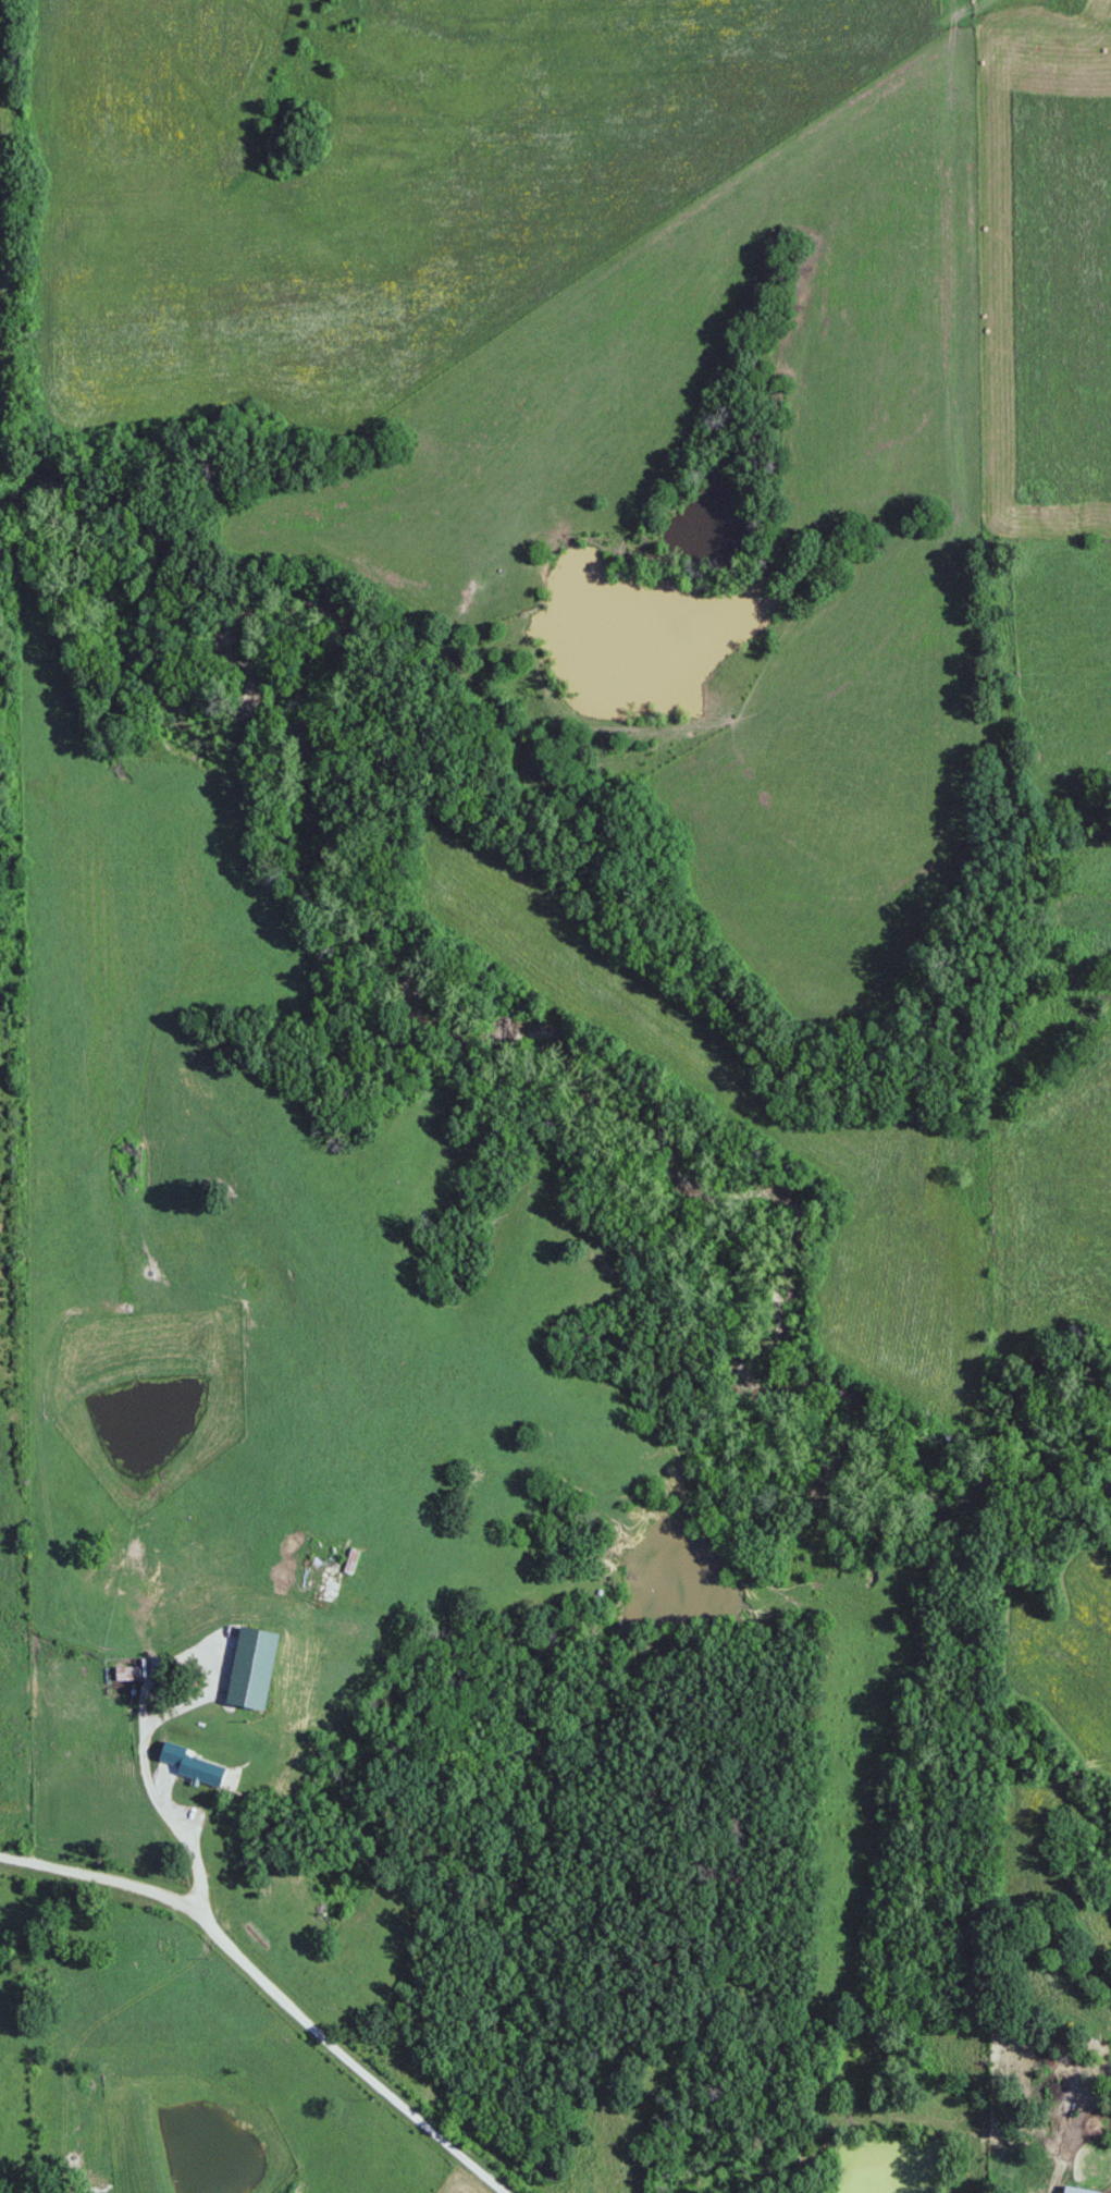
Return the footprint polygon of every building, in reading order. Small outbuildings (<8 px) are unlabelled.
[(157,1769),(221,1788),(228,1764),(164,1745),(157,1769)]
